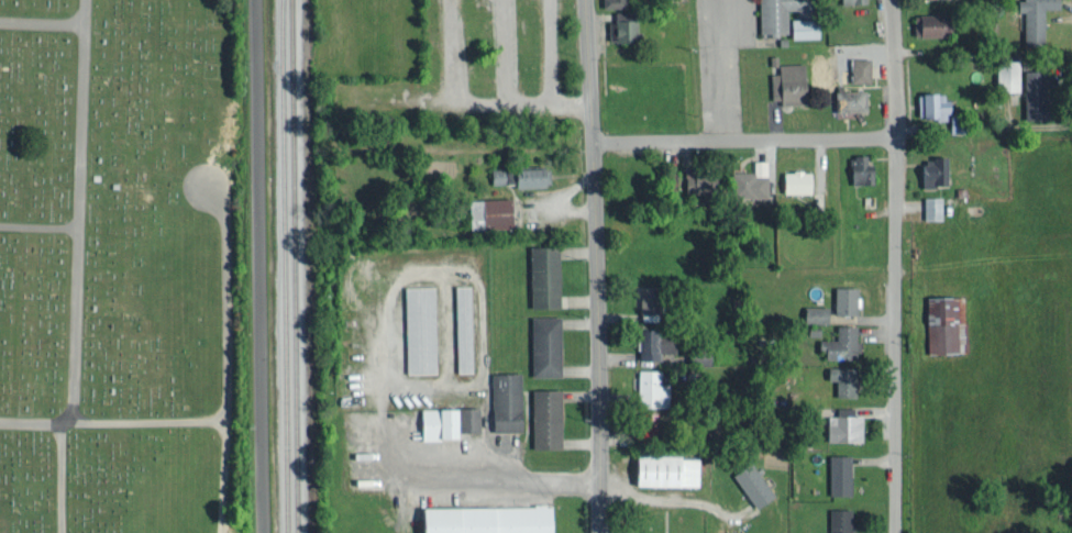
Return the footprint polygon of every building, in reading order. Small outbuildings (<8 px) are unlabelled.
[(756,34),(784,33),(784,8),(801,8),(801,0),(756,0),(756,34)] [(1053,7),(1053,0),(1013,0),(1013,10),(1020,10),(1020,43),(1039,43),(1039,7),(1053,7)] [(937,35),(936,12),(910,12),(910,35),(937,35)] [(785,17),(786,37),(817,36),(816,16),(785,17)] [(631,39),(632,18),(609,17),(608,38),(631,39)] [(836,80),(865,81),(866,58),(836,57),(836,80)] [(991,90),(1019,89),(1019,117),(1036,117),(1036,69),(1014,69),(1014,59),(991,59),(991,90)] [(768,101),(799,102),(799,62),(775,62),(775,72),(768,72),(768,101)] [(861,110),(861,89),(830,89),(831,110),(861,110)] [(943,91),(913,91),(913,117),(943,117),(943,91)] [(847,183),(867,182),(866,153),(846,154),(847,183)] [(941,184),(941,157),(915,158),(916,185),(941,184)] [(764,174),(765,159),(751,159),(751,174),(764,174)] [(536,166),(509,165),(508,185),(540,186),(540,178),(545,178),(545,168),(536,167),(536,166)] [(682,191),(709,192),(710,170),(682,169),(682,191)] [(810,170),(780,170),(779,192),(809,192),(810,170)] [(727,171),(727,196),(765,196),(765,175),(751,175),(750,171),(727,171)] [(941,217),(941,195),(920,196),(921,218),(941,217)] [(467,227),(507,226),(507,197),(466,198),(467,227)] [(556,306),(555,245),(525,245),(526,306),(556,306)] [(453,371),(472,370),(470,296),(466,296),(466,284),(450,284),(453,371)] [(830,312),(852,313),(853,285),(831,285),(830,312)] [(923,352),(954,351),(954,321),(962,321),(961,295),(922,296),(923,352)] [(823,321),(824,305),(800,304),(800,321),(823,321)] [(432,371),(430,314),(426,314),(426,316),(404,317),(405,372),(432,371)] [(557,375),(557,314),(528,314),(528,375),(557,375)] [(854,324),(833,324),(833,338),(817,338),(818,358),(854,357),(854,324)] [(655,359),(655,350),(667,351),(667,331),(635,330),(635,359),(655,359)] [(832,379),(832,396),(852,396),(852,373),(847,373),(848,366),(823,366),(823,379),(832,379)] [(634,405),(664,405),(665,384),(656,384),(656,369),(634,369),(634,405)] [(517,371),(488,372),(490,430),(518,430),(517,371)] [(475,430),(476,406),(456,406),(455,430),(475,430)] [(416,408),(416,438),(452,438),(451,407),(416,408)] [(857,414),(850,414),(850,407),(832,407),(833,423),(822,423),(822,440),(858,439),(857,414)] [(632,412),(633,433),(655,432),(654,412),(632,412)] [(696,455),(627,454),(627,484),(695,485),(696,455)] [(824,493),(846,494),(847,454),(825,454),(824,493)] [(752,506),(770,493),(747,460),(729,473),(752,506)] [(412,532),(551,532),(550,504),(412,506),(412,532)] [(846,507),(826,507),(826,532),(846,532),(846,507)]
